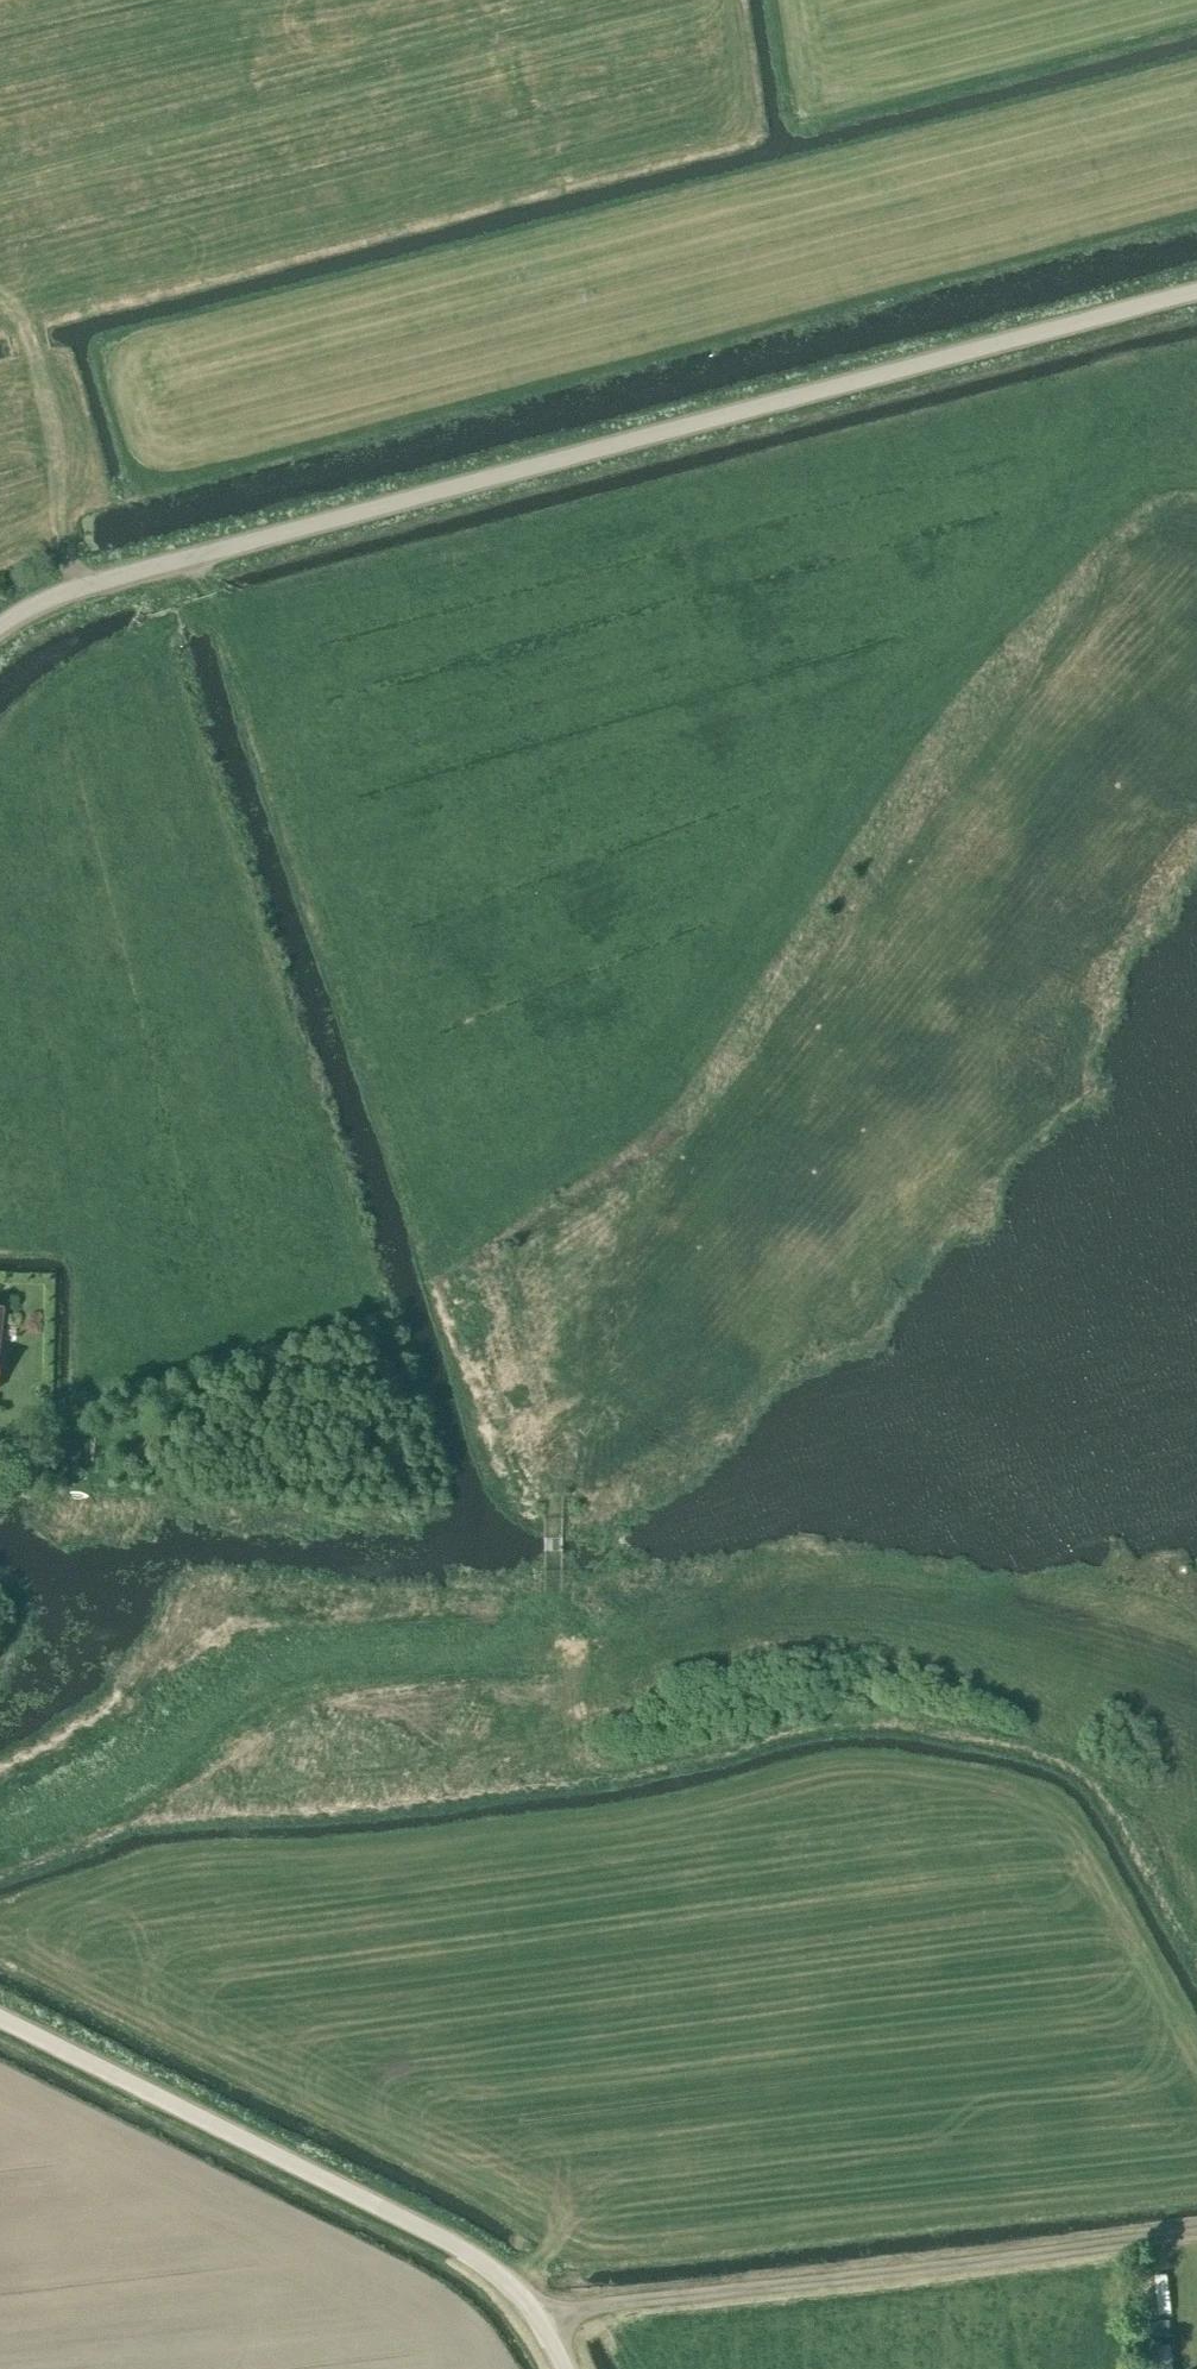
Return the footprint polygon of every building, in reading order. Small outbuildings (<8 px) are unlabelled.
[(1156,2279),(1160,2318),(1173,2316),(1168,2278),(1156,2279)] [(1172,2319),(1157,2320),(1155,2283),(1140,2284),(1144,2341),(1173,2340),(1172,2319)]
